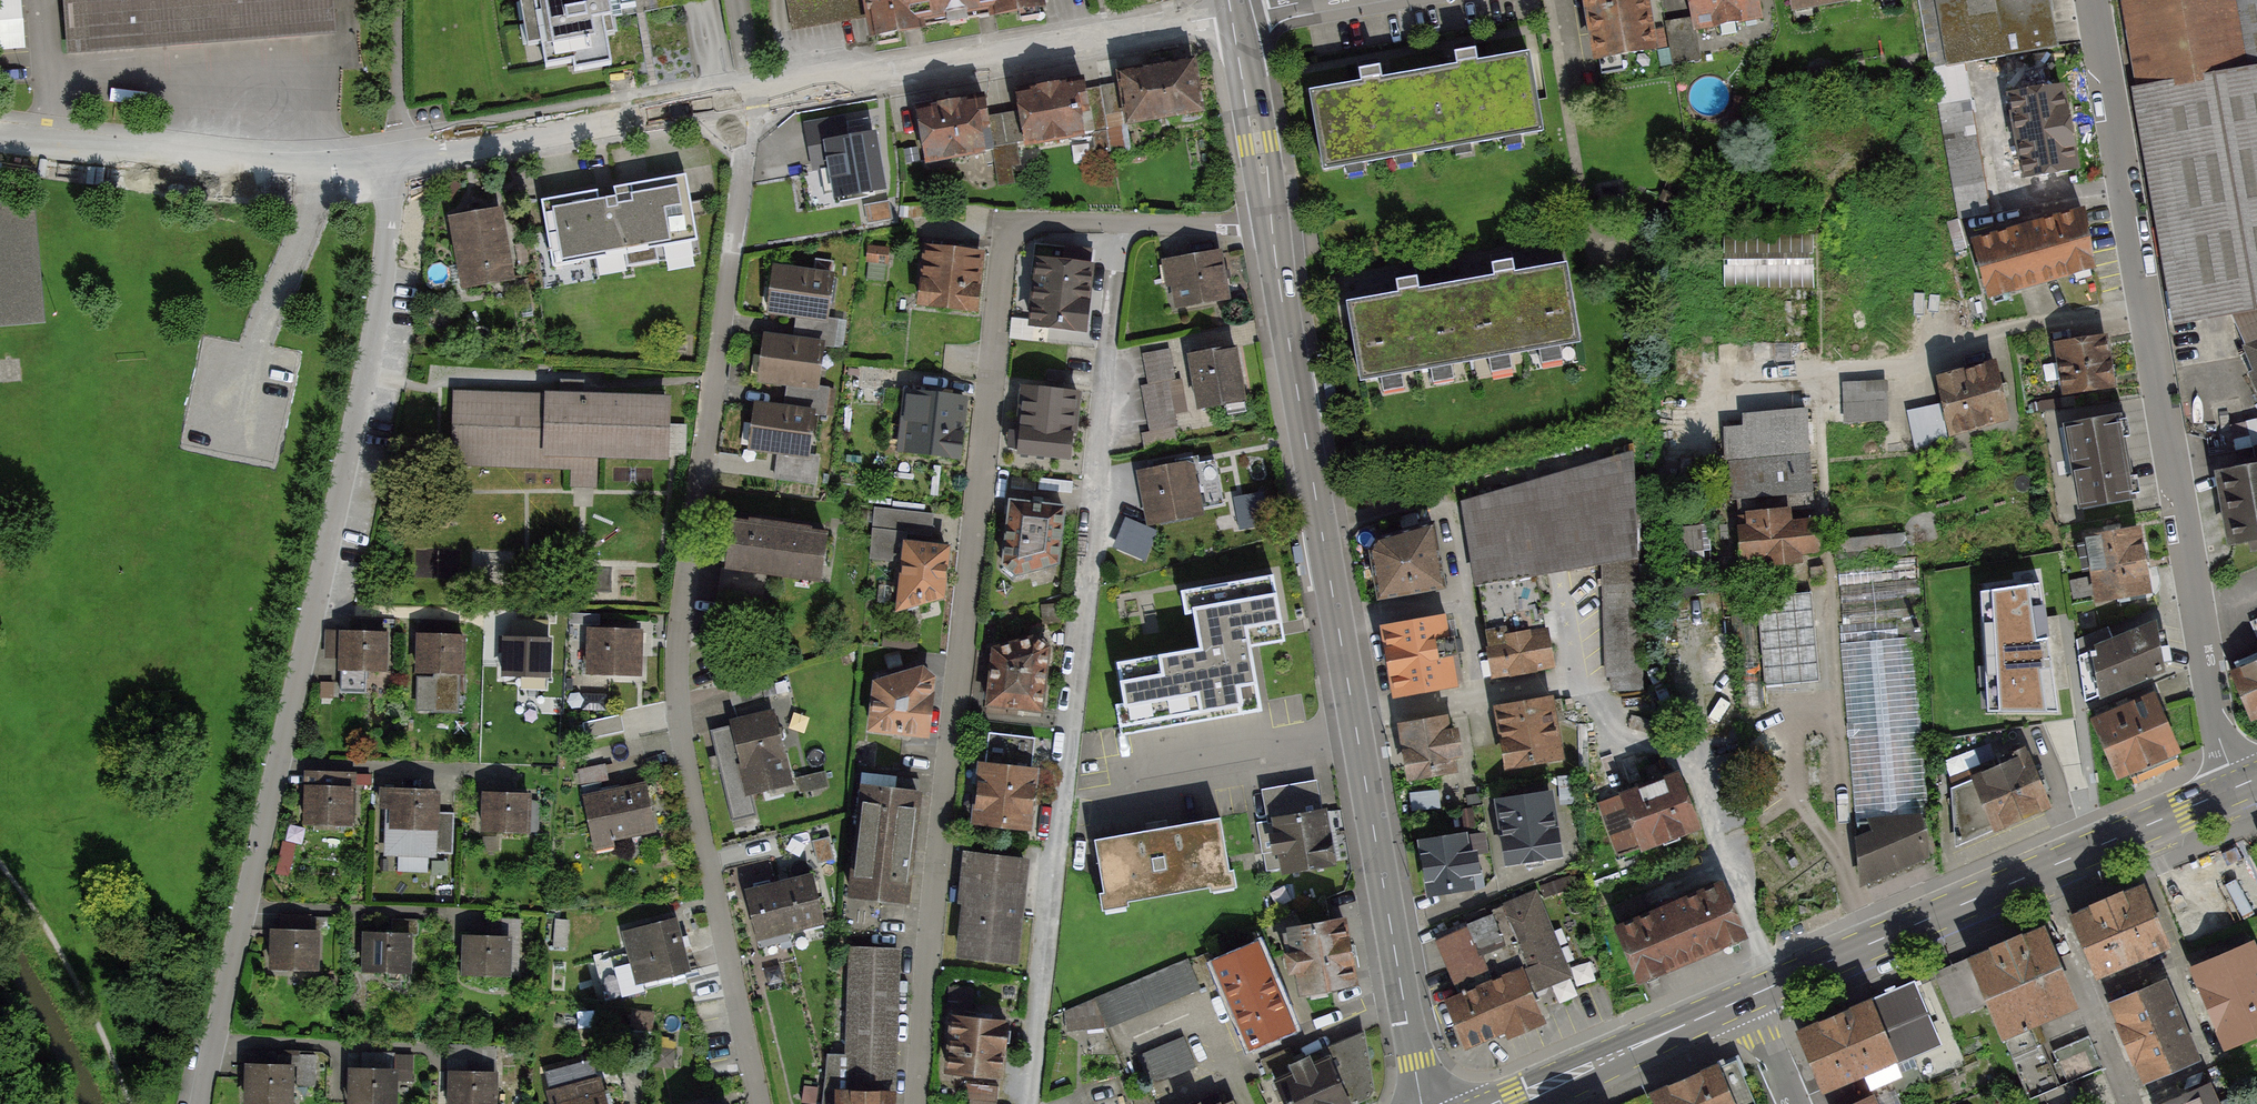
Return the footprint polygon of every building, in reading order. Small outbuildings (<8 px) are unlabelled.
[(67,50),(336,32),(334,0),(64,0),(67,50)] [(598,0),(523,0),(532,63),(606,53),(598,0)] [(864,36),(1030,10),(1029,0),(859,0),(864,36)] [(1583,67),(1647,57),(1637,0),(1572,0),(1583,67)] [(1695,16),(1699,36),(1767,24),(1763,0),(1692,0),(1695,16)] [(1793,9),(1842,0),(1791,0),(1793,9)] [(1941,71),(2065,49),(2057,0),(1928,0),(1941,71)] [(2160,310),(2256,296),(2256,0),(2121,0),(2160,310)] [(1699,36),(1695,16),(1665,21),(1672,64),(1703,59),(1699,36)] [(1530,51),(1417,71),(1432,150),(1544,129),(1530,51)] [(1193,64),(1115,76),(1123,127),(1201,114),(1193,64)] [(1432,150),(1417,71),(1309,91),(1323,170),(1432,150)] [(1971,72),(1940,77),(1962,214),(1993,210),(1971,72)] [(1079,86),(1015,97),(1022,143),(1087,132),(1079,86)] [(2072,92),(1997,106),(2014,197),(2089,184),(2072,92)] [(982,104),(916,117),(924,158),(990,146),(982,104)] [(870,135),(817,144),(826,197),(879,187),(870,135)] [(1026,180),(1021,138),(996,141),(1001,183),(1026,180)] [(675,175),(540,199),(553,269),(687,245),(675,175)] [(44,323),(33,199),(0,202),(0,327),(44,323)] [(492,209),(445,219),(460,285),(506,275),(492,209)] [(2080,219),(1973,244),(1985,294),(2092,270),(2080,219)] [(1818,233),(1727,235),(1728,283),(1819,281),(1818,233)] [(980,255),(929,248),(922,307),(973,313),(980,255)] [(1223,256),(1172,266),(1181,312),(1232,302),(1223,256)] [(1088,270),(1038,264),(1030,325),(1081,332),(1088,270)] [(1566,266),(1460,285),(1473,363),(1580,345),(1566,266)] [(833,281),(781,270),(773,308),(825,319),(833,281)] [(1473,363),(1460,285),(1347,304),(1361,381),(1473,363)] [(821,348),(771,339),(765,371),(814,380),(821,348)] [(2098,341),(2050,346),(2056,395),(2104,390),(2098,341)] [(2237,350),(2256,395),(2256,342),(2237,350)] [(1238,352),(1194,361),(1204,411),(1248,402),(1238,352)] [(1176,354),(1146,360),(1151,384),(1144,385),(1149,408),(1141,410),(1149,449),(1185,441),(1179,413),(1198,409),(1192,382),(1182,384),(1176,354)] [(1990,365),(1923,379),(1935,435),(2002,421),(1990,365)] [(1892,416),(1889,376),(1845,379),(1848,419),(1892,416)] [(1075,398),(1018,390),(1010,451),(1067,459),(1075,398)] [(959,400),(913,394),(906,453),(952,459),(959,400)] [(665,404),(461,395),(459,449),(663,458),(665,404)] [(810,415),(760,407),(754,443),(804,451),(810,415)] [(1803,413),(1739,417),(1740,432),(1721,434),(1725,505),(1808,499),(1803,413)] [(2110,418),(2055,426),(2067,506),(2122,498),(2110,418)] [(1215,453),(1142,468),(1152,520),(1226,506),(1219,471),(1215,453)] [(1626,456),(1461,503),(1472,576),(1635,555),(1626,456)] [(2210,474),(2218,543),(2256,539),(2256,468),(2210,474)] [(1064,513),(1008,507),(1000,565),(1057,572),(1064,513)] [(936,515),(884,509),(879,556),(890,557),(886,596),(944,602),(949,550),(932,546),(936,515)] [(1808,516),(1737,523),(1741,566),(1812,560),(1808,516)] [(1131,522),(1120,548),(1145,558),(1156,533),(1131,522)] [(822,538),(734,523),(727,567),(815,581),(822,538)] [(1430,525),(1363,538),(1374,597),(1441,584),(1430,525)] [(2133,533),(2076,540),(2082,600),(2139,594),(2133,533)] [(1634,565),(1605,567),(1613,687),(1642,685),(1634,565)] [(1273,573),(1186,589),(1197,650),(1117,664),(1127,725),(1129,733),(1258,710),(1244,628),(1282,621),(1273,573)] [(1534,575),(1475,583),(1487,675),(1546,667),(1534,575)] [(2039,585),(1980,593),(1987,713),(2057,715),(2039,585)] [(1816,590),(1763,593),(1768,683),(1821,680),(1816,590)] [(1446,616),(1383,628),(1395,691),(1458,680),(1446,616)] [(2145,626),(2081,655),(2087,705),(2155,678),(2145,626)] [(387,631),(329,629),(328,655),(342,656),(341,691),(364,692),(365,671),(385,672),(387,631)] [(638,634),(586,631),(584,675),(636,678),(638,634)] [(458,640),(417,638),(415,672),(456,674),(458,640)] [(546,641),(500,639),(498,677),(544,679),(546,641)] [(1048,646),(993,640),(986,703),(1041,709),(1048,646)] [(1915,648),(1850,652),(1859,807),(1923,804),(1915,648)] [(2243,716),(2256,710),(2256,650),(2222,665),(2243,716)] [(933,684),(868,675),(861,728),(926,736),(933,684)] [(2083,727),(2105,777),(2169,749),(2146,698),(2083,727)] [(1550,701),(1486,708),(1493,769),(1556,762),(1550,701)] [(592,739),(673,732),(670,705),(590,712),(592,739)] [(774,708),(712,725),(738,819),(758,814),(750,784),(792,773),(774,708)] [(1453,716),(1397,723),(1404,773),(1459,767),(1453,716)] [(2064,775),(2090,770),(2080,717),(2054,722),(2064,775)] [(1038,741),(991,735),(979,823),(1027,830),(1038,741)] [(2041,805),(2022,751),(1948,783),(1952,841),(2041,805)] [(608,780),(604,763),(578,769),(582,785),(600,781),(608,780)] [(351,775),(306,774),(305,825),(349,826),(351,775)] [(1691,830),(1669,776),(1602,802),(1624,857),(1691,830)] [(600,781),(582,785),(594,840),(653,827),(644,786),(603,795),(600,781)] [(437,790),(383,789),(382,806),(394,806),(394,851),(453,852),(454,812),(436,812),(437,790)] [(920,796),(860,790),(849,902),(908,908),(920,796)] [(1552,793),(1495,800),(1502,856),(1559,850),(1552,793)] [(526,798),(484,797),(483,834),(525,835),(526,798)] [(1916,810),(1854,835),(1856,884),(1918,858),(1916,810)] [(1325,812),(1269,818),(1274,871),(1330,866),(1325,812)] [(1220,818),(1084,842),(1095,906),(1231,881),(1220,818)] [(1458,832),(1414,840),(1423,894),(1468,885),(1458,832)] [(1024,867),(968,860),(957,958),(1013,964),(1024,867)] [(811,876),(747,893),(761,945),(790,937),(788,929),(822,920),(811,876)] [(1713,883),(1602,931),(1624,982),(1735,933),(1713,883)] [(2130,885),(2062,916),(2086,970),(2155,940),(2130,885)] [(1532,895),(1435,938),(1458,989),(1439,997),(1464,1053),(1543,1018),(1536,1002),(1572,987),(1532,895)] [(679,923),(628,935),(640,984),(691,972),(679,923)] [(1343,927),(1286,931),(1289,985),(1347,981),(1343,927)] [(316,934),(272,933),(271,969),(315,970),(316,934)] [(2027,935),(1953,967),(1985,1039),(1999,1032),(2029,1100),(2045,1092),(2050,1103),(2058,1103),(2086,1092),(2081,1079),(2098,1072),(2083,1038),(2046,1055),(2029,1018),(2059,1005),(2027,935)] [(408,937),(360,936),(360,972),(408,973),(408,937)] [(510,939),(460,938),(459,975),(509,977),(510,939)] [(2188,966),(2221,1046),(2256,1032),(2256,966),(2247,942),(2188,966)] [(1256,949),(1214,967),(1247,1046),(1289,1028),(1256,949)] [(898,953),(852,951),(849,1053),(828,1054),(822,1103),(892,1103),(898,953)] [(1199,987),(1188,957),(1093,998),(1064,1013),(1063,1031),(1106,1026),(1199,987)] [(2155,982),(2101,1004),(2133,1083),(2187,1061),(2155,982)] [(1911,984),(1788,1039),(1817,1103),(1941,1048),(1911,984)] [(1111,1026),(1121,1050),(1173,1030),(1163,1005),(1111,1026)] [(1007,1023),(952,1017),(944,1088),(999,1094),(1007,1023)] [(1265,1071),(1280,1103),(1350,1103),(1367,1096),(1358,1030),(1265,1071)] [(1186,1038),(1142,1057),(1155,1086),(1199,1067),(1186,1038)] [(314,1051),(297,1051),(297,1082),(314,1082),(314,1051)] [(1640,1095),(1644,1103),(1742,1103),(1724,1061),(1640,1095)] [(249,1062),(248,1103),(259,1103),(292,1103),(292,1063),(249,1062)] [(352,1069),(352,1103),(392,1103),(392,1072),(352,1069)] [(452,1070),(452,1103),(493,1103),(494,1070),(452,1070)] [(552,1092),(555,1103),(603,1103),(597,1080),(552,1092)] [(2160,1103),(2204,1103),(2198,1088),(2160,1103)]
